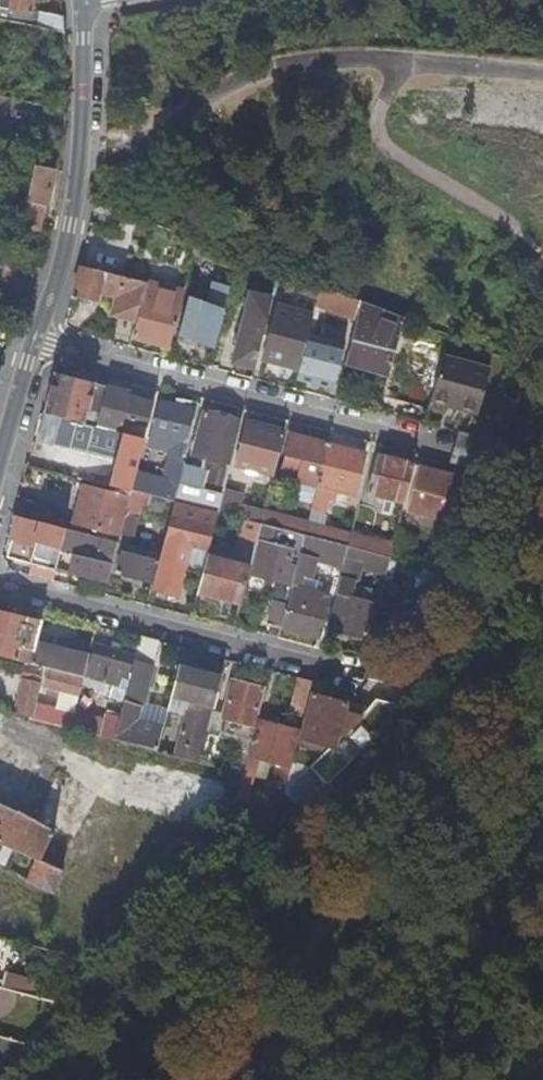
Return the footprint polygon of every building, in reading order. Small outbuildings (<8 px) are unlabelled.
[(24,23),(36,25),(36,24),(31,23),(31,12),(34,0),(12,0),(11,2),(4,0),(0,0),(0,19),(24,23)] [(36,24),(36,25),(63,30),(63,15),(39,11),(36,24)] [(34,165),(14,261),(24,264),(30,231),(31,231),(31,230),(35,212),(43,213),(46,213),(55,170),(34,165)] [(43,213),(35,212),(31,230),(39,232),(43,213)] [(110,316),(135,322),(145,282),(79,265),(71,296),(95,302),(97,292),(115,297),(110,316)] [(290,287),(293,276),(279,270),(276,282),(290,287)] [(208,346),(219,309),(223,310),(232,279),(214,274),(208,298),(202,296),(200,303),(189,299),(188,299),(177,336),(208,346)] [(307,305),(315,307),(320,286),(301,279),(298,290),(310,295),(307,304),(307,305)] [(132,337),(169,346),(184,292),(145,282),(135,322),(132,337)] [(319,308),(357,316),(361,301),(320,286),(315,307),(312,316),(304,349),(298,370),(296,378),(332,388),(343,343),(324,338),(318,337),(313,335),(319,308)] [(294,301),(307,304),(310,295),(298,290),(294,301)] [(272,299),(251,292),(239,334),(236,348),(233,362),(254,368),(259,347),(263,331),(264,329),(272,299)] [(200,303),(202,296),(191,293),(189,299),(200,303)] [(388,374),(402,317),(361,301),(357,316),(350,341),(345,360),(351,362),(350,363),(388,374)] [(304,349),(312,316),(274,304),(268,330),(264,329),(263,331),(259,347),(263,348),(260,360),(264,361),(296,369),(298,370),(304,349)] [(321,326),(318,337),(324,338),(327,328),(321,326)] [(239,334),(233,333),(230,346),(236,348),(239,334)] [(390,390),(405,394),(403,401),(424,407),(433,370),(405,362),(411,345),(401,342),(398,353),(399,353),(390,390)] [(488,366),(442,354),(430,402),(477,414),(488,366)] [(291,389),(296,369),(264,361),(259,381),(291,389)] [(86,405),(99,409),(105,387),(52,373),(41,413),(56,417),(80,423),(86,405)] [(99,409),(94,427),(112,432),(115,424),(127,427),(128,422),(146,426),(151,405),(128,399),(130,393),(121,391),(121,388),(108,385),(107,387),(105,387),(99,409)] [(405,394),(390,390),(388,397),(403,401),(405,394)] [(191,410),(159,402),(147,445),(174,452),(180,454),(191,410)] [(199,470),(182,466),(181,470),(173,502),(178,504),(192,507),(215,513),(221,492),(228,466),(226,465),(237,421),(202,413),(191,456),(202,459),(199,470)] [(56,417),(49,445),(114,463),(108,486),(129,491),(132,479),(142,441),(112,432),(94,427),(80,423),(56,417)] [(234,466),(272,476),(283,433),(245,423),(234,466)] [(459,433),(456,445),(456,447),(480,453),(484,439),(459,433)] [(295,483),(314,488),(325,443),(289,434),(280,470),(281,471),(287,472),(286,479),(295,482),(295,483)] [(364,453),(325,443),(314,488),(325,491),(333,494),(352,498),(364,453)] [(452,461),(474,467),(480,453),(456,447),(454,452),(452,461)] [(182,466),(185,455),(180,454),(174,452),(170,467),(181,470),(182,466)] [(365,493),(403,503),(410,477),(413,466),(413,465),(376,455),(365,493)] [(415,478),(418,467),(413,466),(410,477),(415,478)] [(132,479),(129,491),(150,497),(173,502),(181,470),(170,467),(165,488),(132,479)] [(415,478),(410,477),(403,503),(402,510),(420,515),(417,524),(434,528),(436,519),(448,521),(459,477),(418,467),(415,478)] [(285,483),(286,479),(287,472),(281,471),(278,481),(285,483)] [(314,488),(295,483),(291,501),(309,506),(310,505),(314,488)] [(123,516),(129,491),(108,486),(108,492),(81,485),(71,524),(100,531),(118,536),(119,534),(123,516)] [(148,503),(150,497),(129,491),(123,516),(119,534),(132,536),(141,502),(148,503)] [(241,497),(221,492),(215,513),(242,520),(259,525),(262,513),(238,507),(241,497)] [(22,499),(17,516),(43,524),(48,506),(22,499)] [(189,546),(207,550),(215,515),(215,513),(192,507),(178,504),(173,502),(167,526),(161,549),(159,556),(151,585),(150,591),(175,597),(189,546)] [(317,507),(310,505),(309,506),(307,517),(314,519),(317,507)] [(231,563),(242,520),(215,513),(215,515),(207,550),(205,556),(231,563)] [(305,524),(262,513),(259,525),(302,536),(305,524)] [(14,560),(53,570),(54,569),(64,530),(59,528),(43,524),(17,516),(8,550),(14,560)] [(222,599),(238,603),(246,574),(259,525),(242,520),(231,563),(205,556),(203,562),(196,592),(222,599)] [(411,526),(400,523),(392,556),(403,559),(411,526)] [(98,539),(100,531),(71,524),(69,531),(98,539)] [(152,547),(161,549),(167,526),(158,524),(152,547)] [(349,535),(305,524),(302,536),(346,547),(349,535)] [(278,543),(299,549),(302,536),(259,525),(246,574),(290,585),(294,567),(286,565),(290,550),(277,547),(278,543)] [(70,572),(107,581),(116,544),(98,539),(69,531),(64,530),(54,569),(70,572)] [(100,531),(98,539),(116,544),(118,536),(100,531)] [(392,546),(349,535),(346,547),(389,558),(392,546)] [(279,627),(316,638),(317,638),(328,593),(326,592),(325,596),(319,594),(321,589),(315,587),(316,583),(302,580),(306,565),(303,565),(307,551),(329,558),(328,564),(340,567),(342,561),(346,547),(302,536),(299,549),(294,567),(290,585),(285,602),(279,627)] [(294,567),(299,549),(278,543),(277,547),(290,550),(286,565),(294,567)] [(342,561),(386,572),(386,571),(389,559),(389,558),(346,547),(342,561)] [(114,576),(151,585),(159,556),(135,550),(133,555),(120,552),(114,576)] [(426,552),(422,566),(438,570),(442,557),(426,552)] [(386,571),(393,572),(419,579),(422,566),(389,558),(389,559),(386,571)] [(422,566),(419,579),(433,582),(438,570),(422,566)] [(393,572),(386,571),(386,572),(383,583),(386,583),(376,621),(400,627),(403,614),(405,607),(409,589),(390,584),(393,572)] [(354,582),(338,578),(333,595),(337,596),(329,627),(362,636),(370,604),(362,602),(365,590),(352,587),(354,582)] [(220,605),(222,599),(196,592),(194,598),(220,605)] [(279,627),(285,602),(271,599),(265,623),(279,627)] [(30,665),(35,644),(43,613),(8,603),(5,614),(0,613),(0,657),(30,665)] [(134,727),(156,643),(139,638),(135,657),(123,700),(119,718),(113,739),(157,750),(161,734),(134,727)] [(71,653),(35,644),(30,665),(82,678),(83,675),(87,661),(90,649),(73,645),(71,653)] [(110,650),(95,646),(91,662),(87,676),(106,681),(102,694),(123,700),(135,657),(119,653),(121,647),(112,644),(110,650)] [(371,667),(368,679),(367,680),(392,687),(398,683),(402,670),(379,664),(371,667)] [(184,714),(174,757),(197,763),(211,709),(213,709),(221,678),(178,667),(167,710),(184,714)] [(60,692),(77,697),(82,681),(47,672),(43,688),(48,690),(46,695),(58,698),(60,692)] [(23,717),(26,719),(69,730),(71,720),(29,709),(38,681),(22,676),(10,712),(23,717)] [(224,731),(251,739),(254,727),(250,726),(260,689),(242,685),(244,680),(238,678),(237,684),(231,682),(222,719),(227,720),(224,731)] [(290,713),(303,716),(308,695),(312,683),(298,679),(290,713)] [(285,786),(283,793),(300,810),(420,694),(408,691),(397,709),(376,703),(369,711),(362,717),(358,708),(308,695),(303,716),(300,728),(332,737),(321,747),(297,741),(294,752),(285,786)] [(369,711),(358,708),(362,717),(369,711)] [(69,730),(113,741),(113,739),(119,718),(105,715),(102,726),(72,718),(71,720),(69,730)] [(277,784),(285,786),(294,752),(297,741),(298,734),(281,729),(272,727),(256,723),(244,776),(242,775),(236,797),(245,799),(251,776),(255,759),(268,762),(277,765),(272,783),(277,784)] [(297,741),(321,747),(332,737),(300,728),(298,734),(297,741)] [(222,737),(207,733),(200,764),(213,768),(222,737)] [(140,758),(127,807),(210,829),(223,780),(140,758)] [(263,780),(268,762),(255,759),(251,776),(263,780)] [(285,786),(277,784),(275,791),(283,793),(285,786)] [(14,853),(35,862),(26,883),(51,894),(61,870),(39,860),(52,830),(14,810),(12,814),(0,808),(0,870),(8,850),(14,853)] [(0,870),(0,872),(6,874),(14,853),(8,850),(0,870)] [(8,971),(5,986),(39,993),(43,978),(8,971)]
